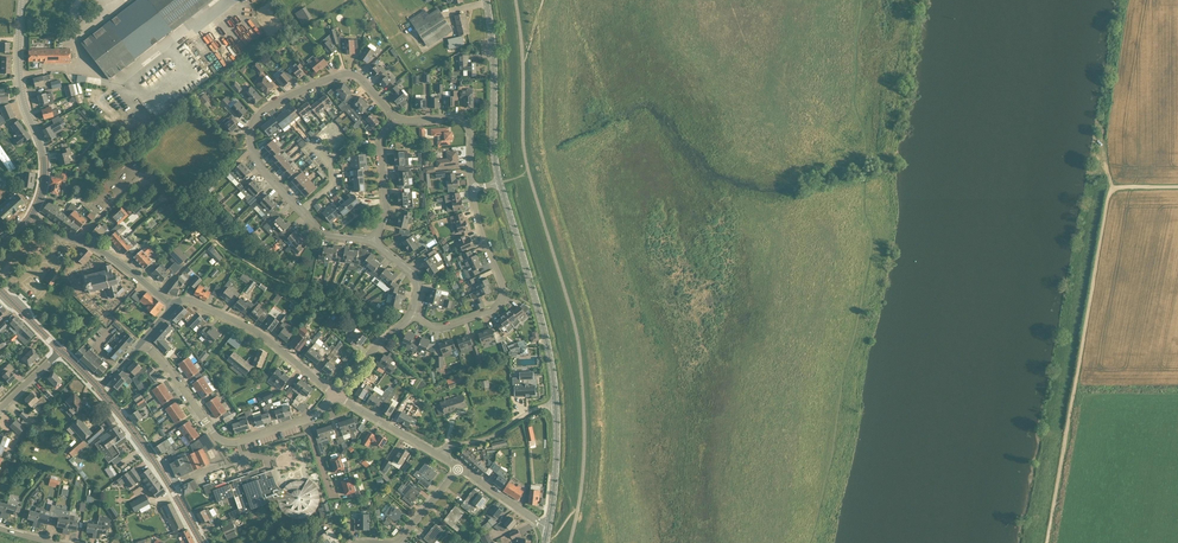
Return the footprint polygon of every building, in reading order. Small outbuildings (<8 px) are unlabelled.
[(212,0),(137,0),(81,43),(109,79),(135,59),(134,59),(172,30),(172,31),(212,0)] [(305,7),(295,14),(302,24),(312,18),(305,7)] [(426,45),(452,29),(439,9),(429,15),(413,25),(426,45)] [(410,20),(413,25),(429,15),(425,10),(420,13),(410,20)] [(460,36),(469,33),(467,27),(466,27),(465,23),(468,22),(466,14),(455,16),(460,36)] [(335,41),(338,40),(335,33),(334,29),(330,30),(332,39),(330,41),(330,40),(325,44),(323,41),(319,43),(322,46),(325,50),(326,52),(327,52),(330,55),(337,49),(332,43),(335,41)] [(346,50),(346,54),(355,54),(354,47),(358,47),(357,40),(345,41),(344,35),(338,37),(339,41),(342,50),(346,50)] [(464,41),(463,36),(451,39),(448,40),(450,45),(448,45),(449,49),(464,46),(463,42),(464,41)] [(9,52),(9,43),(0,42),(0,52),(9,52)] [(368,46),(360,57),(368,63),(373,55),(377,57),(382,50),(378,47),(375,52),(368,46)] [(69,63),(69,60),(71,59),(72,58),(73,56),(72,55),(71,53),(70,53),(70,50),(56,50),(56,49),(36,49),(36,51),(28,51),(28,61),(56,61),(56,63),(69,63)] [(324,67),(328,64),(320,54),(317,57),(318,58),(310,64),(309,62),(307,64),(310,69),(312,67),(316,72),(323,66),(324,67)] [(468,76),(477,76),(476,63),(468,63),(468,55),(459,56),(460,71),(468,70),(468,76)] [(1,73),(10,73),(11,58),(2,57),(1,73)] [(293,71),(299,79),(305,74),(300,69),(303,67),(298,60),(293,65),(292,63),(286,68),(291,73),(293,71)] [(264,71),(257,62),(252,67),(259,75),(264,71)] [(378,73),(381,75),(386,71),(382,66),(380,67),(377,65),(370,71),(374,77),(378,73)] [(277,79),(284,87),(288,83),(288,82),(289,80),(289,79),(289,78),(292,75),(291,73),(286,68),(280,73),(282,75),(277,79)] [(42,76),(33,79),(35,87),(39,86),(40,87),(45,86),(43,81),(50,79),(49,75),(42,77),(42,76)] [(388,84),(390,87),(396,82),(392,77),(389,79),(387,76),(379,83),(384,88),(388,84)] [(266,94),(274,87),(265,77),(257,84),(266,94)] [(62,86),(60,80),(50,82),(52,89),(62,86)] [(238,93),(243,89),(236,82),(232,86),(238,93)] [(336,90),(341,95),(350,87),(348,85),(347,86),(344,83),(336,90)] [(67,97),(75,95),(73,84),(64,86),(67,97)] [(397,86),(391,91),(393,94),(394,93),(396,95),(392,98),(398,105),(407,97),(401,90),(397,86)] [(244,94),(254,105),(262,98),(252,87),(244,94)] [(341,109),(353,98),(351,95),(353,93),(350,90),(352,89),(350,87),(341,95),(345,100),(338,106),(341,109)] [(8,101),(8,93),(4,93),(4,89),(0,90),(0,101),(8,101)] [(473,98),(473,94),(473,89),(467,89),(467,91),(461,91),(461,99),(465,99),(465,107),(473,107),(473,102),(474,101),(474,99),(473,98)] [(446,97),(446,107),(454,106),(454,100),(458,100),(458,91),(451,91),(451,97),(446,97)] [(52,93),(46,94),(38,96),(40,105),(43,104),(44,106),(49,105),(52,103),(51,98),(53,97),(52,93)] [(203,102),(208,97),(205,94),(200,98),(203,102)] [(326,95),(321,99),(331,110),(332,108),(330,105),(333,103),(326,95)] [(416,99),(416,109),(426,109),(426,99),(426,95),(422,95),(422,99),(416,99)] [(431,98),(431,108),(440,108),(439,99),(438,99),(438,95),(436,96),(436,98),(431,98)] [(360,96),(356,101),(353,98),(341,109),(343,112),(344,110),(345,111),(349,107),(353,112),(357,108),(366,100),(364,98),(363,99),(360,96)] [(225,107),(231,102),(226,97),(220,102),(225,107)] [(331,112),(330,110),(331,110),(321,99),(316,103),(323,111),(326,116),(331,112)] [(368,112),(366,110),(369,107),(367,104),(368,102),(366,100),(357,108),(353,112),(357,117),(359,116),(361,118),(368,112)] [(240,118),(247,111),(238,102),(231,108),(240,118)] [(312,117),(314,116),(311,112),(314,110),(312,106),(308,102),(303,106),(312,117)] [(54,103),(52,103),(49,105),(50,107),(46,108),(46,109),(42,111),(44,118),(53,116),(56,115),(58,113),(56,109),(55,109),(54,103)] [(314,110),(320,118),(322,116),(320,113),(323,111),(316,103),(312,106),(314,110)] [(9,104),(0,107),(0,114),(2,113),(2,114),(4,118),(5,121),(15,117),(9,104)] [(294,106),(288,110),(295,119),(301,115),(297,110),(294,106)] [(312,117),(303,106),(297,110),(301,115),(307,123),(310,120),(312,118),(311,118),(312,117)] [(289,124),(295,119),(288,110),(282,115),(289,124)] [(380,122),(372,113),(365,119),(370,124),(367,127),(372,133),(378,127),(376,125),(380,122)] [(226,125),(233,132),(239,127),(236,124),(239,122),(232,114),(228,118),(228,117),(219,125),(222,129),(226,125)] [(283,129),(289,124),(282,115),(276,120),(281,126),(283,129)] [(41,131),(42,131),(44,135),(45,138),(45,137),(47,141),(47,142),(56,137),(53,132),(62,127),(59,121),(61,120),(59,116),(52,120),(54,124),(50,126),(41,131)] [(274,117),(268,122),(275,131),(281,126),(276,120),(274,117)] [(23,143),(31,137),(18,120),(11,125),(19,137),(14,140),(19,145),(23,142),(23,143)] [(358,121),(356,123),(354,124),(357,128),(363,123),(360,120),(358,121)] [(275,131),(268,122),(262,127),(269,136),(275,131)] [(434,136),(439,136),(439,135),(443,135),(443,140),(438,141),(438,148),(441,148),(441,145),(450,144),(450,140),(453,140),(452,132),(449,132),(449,128),(431,129),(432,136),(434,136)] [(276,143),(273,140),(265,147),(270,152),(269,152),(281,142),(279,140),(276,143)] [(279,147),(282,144),(281,142),(269,152),(270,152),(274,156),(274,157),(280,152),(282,150),(279,147)] [(65,149),(62,150),(63,154),(58,155),(60,165),(69,162),(67,155),(71,154),(69,148),(65,149)] [(276,164),(287,154),(285,151),(282,154),(280,152),(274,157),(274,156),(272,158),(276,163),(276,164)] [(438,167),(459,164),(458,160),(457,160),(457,157),(458,157),(457,151),(447,153),(448,159),(437,160),(438,167)] [(289,156),(287,154),(276,164),(276,163),(280,168),(288,161),(286,159),(289,156)] [(352,163),(367,162),(366,157),(367,157),(367,154),(352,155),(353,160),(351,160),(352,163)] [(409,166),(409,158),(395,159),(396,166),(405,165),(405,167),(409,166)] [(284,173),(296,163),(294,161),(290,164),(288,161),(280,168),(285,173),(284,173)] [(367,166),(367,162),(352,163),(352,166),(353,166),(354,171),(363,170),(368,169),(368,166),(367,166)] [(233,165),(229,169),(227,171),(230,174),(230,173),(235,178),(246,167),(242,163),(236,168),(233,165)] [(289,178),(291,176),(296,172),(297,171),(294,168),(297,165),(296,163),(284,173),(285,173),(289,178)] [(24,187),(33,188),(35,173),(31,172),(31,168),(24,167),(24,172),(26,172),(24,187)] [(236,186),(239,189),(244,183),(242,181),(251,172),(246,167),(235,178),(239,183),(236,186)] [(398,169),(399,179),(409,178),(413,178),(412,171),(410,172),(410,168),(398,169)] [(350,178),(364,177),(363,170),(354,171),(354,175),(350,176),(350,178)] [(295,184),(297,186),(307,177),(303,172),(299,175),(296,172),(291,176),(294,179),(291,182),(293,185),(295,184)] [(449,188),(459,187),(458,179),(456,180),(455,173),(447,174),(448,181),(449,188)] [(62,175),(58,174),(57,178),(52,177),(50,185),(51,185),(51,186),(52,187),(52,188),(51,193),(58,194),(62,195),(64,188),(60,187),(62,179),(64,180),(65,176),(62,175)] [(312,182),(307,177),(297,186),(299,189),(298,190),(300,193),(312,182)] [(409,185),(409,178),(399,179),(400,186),(404,185),(404,189),(412,188),(411,184),(409,185)] [(246,196),(250,192),(258,185),(254,180),(247,186),(244,183),(239,189),(241,191),(246,196)] [(317,188),(312,182),(300,193),(303,196),(304,194),(307,197),(317,188)] [(351,191),(364,197),(364,191),(365,191),(364,184),(355,185),(356,189),(351,190),(351,191)] [(250,192),(253,195),(247,201),(251,206),(260,197),(257,195),(263,189),(258,185),(250,192)] [(360,201),(364,197),(351,191),(350,193),(353,196),(349,199),(355,206),(361,202),(360,201)] [(461,200),(460,192),(451,194),(445,195),(446,200),(452,198),(452,201),(454,211),(464,209),(462,200),(461,200)] [(18,210),(18,209),(24,203),(17,195),(13,198),(11,196),(8,198),(18,210)] [(264,207),(272,200),(268,195),(262,200),(260,197),(251,206),(254,209),(258,205),(262,210),(264,207)] [(339,198),(341,200),(349,211),(355,206),(349,199),(346,202),(341,196),(339,198)] [(443,197),(437,198),(438,202),(441,202),(442,208),(447,208),(446,204),(444,205),(443,197)] [(10,201),(6,204),(4,202),(1,204),(11,215),(13,213),(13,214),(18,210),(8,198),(10,201)] [(405,209),(414,208),(413,198),(399,200),(400,206),(405,206),(405,209)] [(57,204),(52,200),(50,203),(49,203),(42,212),(53,219),(60,210),(58,209),(60,207),(57,204)] [(277,205),(272,200),(264,207),(262,210),(266,214),(262,218),(265,221),(274,212),(272,210),(277,205)] [(342,205),(338,208),(342,214),(344,216),(349,211),(341,200),(339,202),(342,205)] [(70,216),(75,211),(77,208),(72,203),(65,213),(70,216)] [(173,214),(177,210),(173,205),(171,203),(167,207),(173,214)] [(0,210),(0,216),(5,221),(11,215),(1,204),(0,205),(0,208),(1,209),(0,210)] [(338,208),(334,204),(331,206),(330,205),(327,207),(336,218),(340,215),(340,216),(342,214),(338,208)] [(143,208),(140,205),(133,212),(136,215),(143,208)] [(125,211),(122,207),(111,217),(118,224),(118,225),(129,215),(125,211)] [(333,221),(336,218),(327,207),(325,209),(326,210),(323,213),(331,223),(333,221)] [(69,217),(60,210),(53,219),(61,225),(69,217)] [(426,220),(429,219),(427,215),(426,210),(421,210),(420,210),(422,214),(423,213),(426,220)] [(87,221),(75,211),(70,216),(69,217),(61,225),(75,235),(87,221)] [(411,223),(413,218),(411,218),(413,212),(405,211),(404,215),(401,214),(399,220),(411,223)] [(460,214),(459,214),(457,215),(450,217),(455,234),(459,233),(469,230),(466,221),(465,221),(464,217),(463,214),(463,213),(462,213),(460,214)] [(278,228),(285,221),(280,216),(276,220),(273,217),(267,223),(272,227),(271,228),(274,231),(278,228)] [(408,223),(399,220),(398,227),(407,229),(408,223)] [(282,238),(288,233),(285,230),(291,224),(288,221),(286,223),(285,221),(278,228),(274,231),(277,235),(278,233),(282,238)] [(100,224),(93,232),(100,238),(107,230),(100,224)] [(124,225),(121,227),(118,225),(118,224),(107,235),(116,245),(124,238),(121,234),(127,228),(124,225)] [(289,245),(289,246),(299,237),(294,232),(297,230),(296,230),(290,235),(288,233),(282,238),(287,243),(287,242),(289,245)] [(263,241),(256,234),(253,237),(260,244),(263,241)] [(403,245),(405,248),(418,240),(415,234),(403,242),(404,244),(403,245)] [(463,250),(474,245),(471,238),(467,240),(465,235),(458,239),(459,242),(456,243),(458,248),(461,246),(463,250)] [(132,254),(133,253),(137,249),(136,248),(140,245),(138,242),(132,247),(128,242),(132,239),(129,236),(125,239),(124,238),(116,245),(124,254),(129,251),(132,254)] [(298,254),(303,249),(300,245),(304,242),(299,237),(292,243),(295,246),(292,249),(298,254)] [(409,251),(410,253),(418,248),(421,245),(418,240),(405,248),(407,252),(409,251)] [(137,249),(133,253),(135,256),(134,257),(145,269),(153,262),(149,257),(151,255),(149,253),(152,250),(149,245),(143,250),(142,250),(140,252),(137,249)] [(339,262),(340,262),(341,254),(337,254),(338,245),(334,245),(333,248),(331,247),(330,257),(334,257),(334,261),(339,262)] [(160,266),(153,272),(162,282),(169,275),(171,277),(183,266),(181,264),(188,258),(177,246),(170,253),(177,261),(168,270),(165,267),(163,269),(160,266)] [(350,263),(351,259),(352,250),(349,250),(350,247),(345,246),(344,255),(341,254),(340,262),(350,263)] [(320,252),(319,259),(325,260),(324,262),(329,262),(330,257),(331,247),(324,247),(323,252),(320,252)] [(83,265),(93,253),(86,248),(76,258),(83,265)] [(435,252),(433,248),(427,252),(429,256),(435,252)] [(358,251),(352,250),(351,259),(350,263),(359,264),(364,254),(363,253),(364,254),(362,257),(358,256),(359,251),(358,251)] [(462,269),(466,267),(479,261),(478,259),(479,259),(478,256),(477,257),(476,255),(473,256),(470,251),(462,255),(457,257),(459,261),(464,259),(464,260),(463,261),(464,263),(462,264),(462,266),(462,267),(462,269)] [(223,258),(218,253),(214,258),(219,263),(223,258)] [(366,264),(369,267),(375,260),(373,258),(375,256),(371,253),(366,260),(363,257),(364,254),(365,254),(364,254),(359,264),(359,266),(363,269),(366,264)] [(427,269),(435,264),(439,261),(435,255),(423,263),(426,267),(427,269)] [(0,269),(0,271),(3,276),(16,267),(11,260),(4,266),(0,269)] [(370,273),(375,277),(380,271),(377,268),(380,264),(375,260),(369,267),(372,270),(370,273)] [(441,260),(439,261),(435,264),(427,269),(427,270),(428,269),(429,271),(428,272),(431,276),(439,271),(437,267),(443,263),(441,260)] [(474,275),(473,272),(482,267),(481,265),(482,265),(480,262),(480,263),(479,261),(466,267),(471,277),(474,275)] [(85,284),(87,290),(90,290),(91,294),(92,293),(91,292),(97,290),(97,292),(98,292),(97,290),(103,289),(103,290),(104,290),(104,289),(108,288),(108,291),(108,292),(109,292),(109,295),(108,295),(109,299),(113,298),(113,299),(114,299),(113,298),(119,297),(120,296),(119,296),(126,289),(121,285),(121,286),(119,283),(120,281),(122,281),(122,280),(121,280),(120,277),(121,276),(120,275),(119,276),(117,275),(117,273),(116,273),(116,275),(114,275),(112,270),(113,270),(113,269),(112,269),(111,265),(110,265),(105,266),(105,265),(104,265),(104,266),(102,267),(104,271),(100,272),(99,271),(98,271),(99,272),(93,274),(93,272),(92,273),(92,274),(87,275),(86,274),(85,274),(88,283),(85,284)] [(188,267),(184,271),(190,276),(194,272),(188,267)] [(383,273),(380,271),(375,277),(380,280),(383,283),(392,273),(386,268),(383,273)] [(216,269),(211,275),(214,278),(219,271),(216,269)] [(61,276),(59,274),(52,270),(45,280),(53,286),(57,281),(58,281),(61,276)] [(390,289),(399,286),(393,281),(399,275),(395,272),(393,274),(392,273),(383,283),(387,286),(386,286),(390,289)] [(185,282),(179,275),(178,277),(175,279),(166,292),(170,295),(171,295),(178,297),(180,289),(175,288),(179,283),(182,286),(185,282)] [(195,288),(202,280),(198,276),(190,284),(195,288)] [(487,286),(490,285),(489,283),(490,283),(489,280),(488,280),(487,279),(474,284),(477,291),(487,286)] [(253,280),(245,290),(249,293),(257,283),(253,280)] [(195,294),(207,301),(211,292),(207,290),(206,293),(202,291),(204,287),(200,285),(198,288),(195,294)] [(216,296),(219,291),(221,287),(217,285),(212,294),(216,296)] [(232,297),(236,300),(240,294),(235,290),(230,286),(222,296),(229,302),(232,297)] [(392,299),(401,301),(402,299),(405,300),(406,295),(397,293),(399,286),(390,289),(389,294),(393,295),(392,299)] [(477,291),(470,294),(472,299),(474,300),(477,298),(490,292),(490,290),(489,287),(488,287),(487,286),(477,291)] [(431,295),(447,300),(448,296),(441,294),(442,290),(433,288),(431,293),(432,293),(432,295),(431,295)] [(146,308),(156,316),(156,315),(164,306),(164,305),(160,302),(159,301),(158,301),(155,298),(154,298),(147,292),(144,296),(137,291),(132,297),(139,302),(141,299),(148,305),(146,308)] [(453,301),(447,300),(431,295),(431,296),(431,298),(430,298),(429,303),(451,308),(453,301)] [(246,303),(241,298),(235,306),(243,312),(247,307),(250,310),(254,305),(248,300),(246,303)] [(394,307),(400,308),(401,301),(392,299),(391,303),(387,302),(386,309),(393,310),(394,307)] [(480,303),(476,305),(478,310),(485,306),(483,302),(480,303)] [(263,306),(259,303),(250,315),(257,320),(259,318),(262,321),(266,317),(268,314),(268,313),(262,307),(263,306)] [(186,309),(182,305),(170,317),(176,323),(183,316),(188,322),(187,323),(194,329),(196,332),(200,328),(197,326),(204,319),(198,313),(196,314),(189,307),(186,309)] [(515,328),(521,322),(518,318),(525,313),(520,306),(513,311),(511,310),(508,312),(507,311),(504,313),(512,323),(515,326),(515,328)] [(515,326),(512,323),(504,313),(500,316),(502,317),(499,319),(500,321),(496,324),(503,333),(507,330),(509,332),(515,326)] [(271,315),(268,314),(266,317),(268,318),(268,319),(269,320),(266,324),(265,326),(272,331),(279,321),(271,315)] [(16,332),(24,325),(15,316),(7,324),(16,333),(16,332)] [(326,325),(330,328),(335,322),(331,319),(326,325)] [(173,328),(167,322),(152,339),(165,353),(170,348),(162,339),(173,328)] [(283,323),(279,328),(283,330),(279,335),(287,341),(292,334),(287,330),(289,327),(283,323)] [(24,325),(16,332),(17,333),(18,332),(24,338),(21,341),(24,344),(34,335),(24,325)] [(301,334),(293,345),(296,347),(296,348),(298,350),(299,349),(300,350),(307,341),(303,337),(308,330),(302,326),(298,331),(301,334)] [(200,333),(202,335),(199,338),(203,342),(205,338),(205,339),(208,336),(214,342),(221,335),(216,330),(215,330),(213,329),(214,328),(212,327),(210,330),(206,327),(205,329),(203,331),(200,333)] [(496,339),(492,328),(486,330),(486,331),(479,334),(482,344),(496,339)] [(413,350),(417,341),(416,343),(413,341),(415,335),(408,331),(403,341),(408,343),(407,347),(413,350)] [(361,345),(367,338),(359,333),(358,335),(354,332),(347,340),(353,344),(354,344),(353,344),(356,341),(361,345)] [(128,333),(123,338),(130,345),(135,339),(128,333)] [(8,345),(12,341),(17,336),(15,334),(10,339),(9,339),(8,340),(6,342),(8,345)] [(228,341),(237,348),(242,342),(233,334),(228,341)] [(311,342),(314,344),(306,355),(312,360),(322,347),(316,342),(318,339),(318,338),(316,337),(315,336),(312,340),(311,342)] [(472,345),(469,336),(458,340),(461,349),(472,345)] [(123,338),(118,343),(125,350),(130,345),(123,338)] [(417,341),(413,350),(420,352),(419,354),(425,357),(428,351),(426,350),(427,349),(435,352),(435,343),(431,343),(429,343),(430,341),(422,338),(420,344),(416,343),(417,341)] [(456,348),(453,340),(440,344),(443,353),(451,350),(453,355),(454,357),(456,357),(458,356),(458,353),(457,348),(456,348)] [(118,343),(113,349),(120,355),(125,350),(118,343)] [(327,358),(330,360),(323,369),(331,375),(336,368),(339,364),(335,362),(338,358),(335,355),(339,351),(338,351),(341,346),(338,343),(336,347),(329,356),(327,358)] [(508,351),(505,343),(502,344),(500,345),(502,353),(508,351)] [(323,357),(326,353),(329,356),(327,358),(329,356),(336,347),(332,344),(327,351),(322,347),(312,360),(318,364),(323,357)] [(76,353),(81,358),(88,351),(83,346),(76,353)] [(22,358),(28,365),(38,355),(32,348),(22,358)] [(88,351),(81,358),(81,359),(95,372),(96,371),(102,364),(104,362),(90,349),(88,351)] [(115,361),(120,355),(113,349),(108,354),(115,361)] [(227,360),(244,373),(249,377),(251,374),(249,372),(253,367),(254,364),(261,368),(268,352),(259,349),(255,359),(251,357),(247,362),(234,351),(233,352),(230,350),(227,354),(230,356),(227,360)] [(204,351),(199,357),(199,358),(198,359),(202,362),(203,361),(204,361),(209,355),(204,351)] [(390,363),(392,360),(385,355),(380,362),(378,361),(376,364),(391,374),(396,366),(390,363)] [(184,371),(194,364),(189,357),(179,364),(179,365),(179,364),(184,371)] [(139,378),(143,374),(147,370),(143,366),(142,367),(136,361),(129,369),(136,375),(133,379),(140,390),(144,387),(139,378)] [(9,383),(15,377),(11,372),(15,368),(9,363),(3,369),(6,373),(2,376),(4,378),(9,383)] [(107,369),(102,364),(96,371),(101,376),(107,369)] [(189,378),(189,379),(199,372),(194,364),(184,371),(189,378)] [(159,372),(158,373),(152,368),(147,373),(156,381),(157,379),(161,374),(159,372)] [(279,383),(276,386),(280,389),(283,386),(283,387),(290,378),(286,374),(283,371),(283,372),(278,368),(271,377),(279,383)] [(118,390),(123,384),(127,387),(133,381),(129,377),(130,377),(123,371),(119,374),(112,383),(112,384),(118,390)] [(520,379),(523,379),(523,384),(514,385),(515,396),(536,395),(536,385),(529,385),(529,379),(534,379),(533,371),(520,372),(520,379)] [(56,387),(62,381),(53,372),(47,378),(56,387)] [(447,379),(447,380),(449,387),(454,386),(454,385),(465,381),(463,374),(447,379)] [(198,391),(208,384),(202,377),(192,384),(193,384),(198,391)] [(301,391),(307,384),(301,379),(296,385),(293,383),(285,394),(287,396),(291,391),(293,390),(299,394),(301,391)] [(421,380),(417,385),(414,383),(411,387),(416,390),(428,386),(421,380)] [(481,381),(482,388),(485,387),(485,390),(490,390),(489,387),(490,387),(489,380),(481,381)] [(370,386),(364,382),(361,387),(356,394),(363,399),(368,391),(367,390),(369,388),(373,391),(373,390),(376,386),(376,384),(372,382),(370,386)] [(152,390),(157,398),(168,390),(163,383),(152,390)] [(203,399),(213,392),(208,384),(198,391),(203,398),(203,399)] [(299,401),(302,397),(305,399),(307,396),(313,389),(307,384),(301,391),(299,394),(293,401),(294,401),(300,406),(302,403),(299,401)] [(378,388),(376,386),(373,390),(375,391),(372,395),(368,402),(376,407),(380,400),(384,403),(389,395),(391,391),(391,392),(393,389),(389,387),(387,389),(382,395),(376,391),(378,388)] [(49,401),(53,396),(48,390),(43,394),(44,395),(48,400),(49,401)] [(173,397),(168,390),(157,398),(162,405),(173,398),(173,397)] [(265,400),(274,396),(271,391),(263,395),(265,400)] [(390,416),(393,411),(396,407),(389,403),(392,398),(395,394),(391,392),(391,391),(389,395),(384,403),(387,405),(383,411),(390,416)] [(47,401),(48,400),(44,395),(42,396),(38,399),(32,393),(25,399),(31,406),(32,406),(34,409),(39,405),(41,407),(47,401)] [(71,416),(82,406),(80,405),(82,404),(80,402),(81,401),(77,397),(78,396),(77,394),(75,393),(74,394),(66,401),(71,407),(66,411),(71,416)] [(133,397),(136,402),(143,397),(140,393),(133,397)] [(444,414),(467,406),(463,395),(440,402),(441,403),(436,405),(440,415),(444,413),(444,414)] [(217,396),(206,403),(207,404),(212,411),(222,404),(217,396)] [(143,397),(136,402),(138,405),(145,401),(143,398),(143,397)] [(176,402),(165,409),(170,417),(181,409),(176,402)] [(222,404),(212,411),(216,418),(217,418),(227,411),(225,408),(227,406),(225,402),(222,404)] [(275,412),(278,419),(285,417),(282,408),(283,408),(282,404),(277,406),(277,405),(274,406),(273,402),(269,404),(272,412),(275,412)] [(403,412),(397,421),(398,421),(402,423),(404,425),(404,424),(408,426),(408,427),(414,418),(413,418),(420,407),(413,403),(407,414),(403,412)] [(260,411),(264,424),(272,421),(269,413),(272,412),(269,404),(266,404),(266,406),(264,407),(263,408),(265,414),(261,415),(260,411)] [(282,408),(285,417),(293,414),(290,406),(283,408),(282,408)] [(186,416),(181,409),(170,417),(175,424),(186,417),(186,416)] [(257,426),(264,424),(260,411),(253,413),(251,409),(248,411),(251,419),(254,418),(257,426)] [(138,410),(131,415),(137,423),(144,418),(143,417),(147,414),(144,411),(140,414),(138,410)] [(29,416),(23,411),(20,415),(25,420),(29,416)] [(115,420),(109,411),(102,417),(105,420),(105,421),(105,422),(92,433),(84,441),(86,445),(89,443),(115,420)] [(244,420),(240,422),(243,430),(250,428),(248,420),(251,419),(248,411),(245,412),(246,415),(243,416),(244,420)] [(227,416),(229,421),(234,418),(233,417),(238,415),(235,412),(232,414),(229,415),(227,416)] [(82,439),(84,441),(92,433),(79,418),(70,425),(82,439)] [(353,418),(346,420),(350,433),(353,440),(357,439),(354,432),(357,431),(356,427),(353,418)] [(25,428),(15,420),(10,426),(19,434),(25,428)] [(343,435),(347,434),(350,433),(346,420),(339,423),(342,432),(343,435)] [(184,436),(194,428),(190,421),(189,421),(179,428),(184,436)] [(243,430),(240,422),(233,424),(232,421),(227,423),(229,431),(234,429),(235,433),(243,430)] [(125,436),(119,429),(117,425),(108,431),(108,432),(104,435),(104,436),(100,439),(95,444),(108,463),(121,454),(114,444),(125,436)] [(335,434),(332,425),(324,427),(329,440),(332,439),(330,436),(335,434)] [(527,435),(534,434),(532,426),(525,428),(527,435)] [(328,440),(329,440),(324,427),(317,430),(320,437),(318,438),(319,443),(318,444),(322,455),(327,454),(325,449),(324,449),(321,443),(328,440)] [(189,443),(200,436),(199,435),(194,428),(184,436),(189,443)] [(375,444),(376,443),(383,448),(388,439),(381,435),(378,439),(374,436),(375,435),(369,431),(363,443),(368,446),(371,442),(375,444)] [(166,450),(167,452),(169,455),(175,451),(173,448),(168,439),(161,443),(154,448),(159,455),(166,450)] [(492,444),(493,448),(507,445),(506,440),(492,444)] [(56,443),(51,449),(57,454),(62,448),(56,443)] [(175,474),(177,478),(202,467),(210,463),(203,448),(195,452),(197,455),(189,459),(190,460),(177,466),(175,462),(170,464),(175,474)] [(409,453),(408,452),(409,451),(406,449),(405,450),(402,448),(400,452),(399,451),(393,460),(402,465),(409,453)] [(466,461),(473,452),(469,449),(467,451),(465,449),(460,455),(466,461)] [(331,466),(342,463),(341,459),(344,458),(342,451),(337,453),(339,457),(331,459),(332,463),(330,464),(331,466)] [(177,457),(174,458),(175,461),(175,462),(177,466),(190,460),(189,459),(197,455),(195,452),(187,456),(186,453),(182,454),(182,455),(179,457),(177,457)] [(478,456),(473,452),(466,461),(472,466),(478,460),(476,458),(478,456)] [(387,459),(381,469),(386,472),(392,462),(387,459)] [(490,468),(494,471),(500,475),(494,482),(502,487),(507,481),(503,478),(507,472),(494,462),(494,463),(488,459),(490,468)] [(489,476),(494,471),(490,468),(488,469),(478,460),(472,466),(483,476),(486,473),(489,476)] [(347,461),(342,463),(331,466),(332,469),(334,469),(335,472),(344,469),(345,473),(350,472),(349,469),(350,468),(347,461)] [(73,465),(85,479),(88,477),(76,462),(73,465)] [(420,477),(430,486),(432,482),(431,481),(432,480),(431,480),(437,473),(438,473),(426,463),(419,472),(422,475),(420,477)] [(406,473),(410,468),(406,464),(406,465),(405,465),(401,468),(406,473)] [(108,467),(114,476),(117,474),(111,465),(108,467)] [(145,483),(154,475),(148,468),(139,475),(133,467),(117,479),(121,485),(125,481),(130,487),(142,478),(145,483)] [(250,502),(253,509),(266,504),(275,501),(278,500),(279,506),(282,511),(287,515),(293,518),(299,519),(305,518),(311,515),(315,511),(318,506),(320,500),(319,493),(317,487),(314,482),(308,479),(306,483),(303,482),(303,481),(302,480),(297,480),(290,482),(286,485),(285,486),(286,487),(284,490),(280,488),(279,487),(278,486),(277,485),(276,483),(274,477),(268,479),(265,472),(260,474),(258,469),(247,472),(248,475),(237,479),(240,486),(241,485),(248,503),(250,502)] [(342,489),(353,485),(352,482),(356,480),(354,474),(350,475),(351,479),(342,482),(343,485),(341,486),(342,489)] [(156,498),(166,491),(154,475),(145,483),(156,498)] [(183,491),(185,495),(200,487),(195,479),(189,483),(180,487),(182,491),(183,491)] [(240,486),(237,479),(232,480),(233,483),(214,490),(214,491),(217,502),(234,495),(241,515),(253,511),(252,509),(253,509),(250,502),(248,503),(241,485),(240,486)] [(411,481),(409,484),(401,492),(405,495),(403,498),(413,506),(415,503),(413,501),(417,496),(419,497),(419,496),(419,495),(420,493),(421,494),(413,487),(415,485),(411,481)] [(509,482),(503,491),(518,500),(524,492),(520,489),(522,486),(519,484),(517,487),(509,482)] [(214,491),(214,490),(213,487),(212,484),(211,483),(203,485),(206,494),(214,491)] [(63,484),(61,497),(67,498),(69,485),(63,484)] [(353,485),(342,489),(343,492),(345,491),(346,495),(355,492),(356,496),(361,494),(359,491),(361,490),(358,484),(353,485)] [(540,491),(541,487),(541,486),(531,485),(531,490),(532,490),(531,495),(530,495),(529,504),(537,505),(538,500),(539,501),(540,496),(540,491)] [(483,496),(474,488),(474,489),(471,493),(471,492),(469,494),(470,494),(467,498),(466,499),(467,499),(466,501),(465,500),(461,506),(470,513),(476,505),(480,509),(487,500),(483,496)] [(10,494),(7,504),(3,518),(6,519),(8,513),(14,515),(15,515),(16,511),(19,513),(21,506),(17,505),(17,507),(11,504),(13,495),(10,494)] [(138,510),(150,503),(146,495),(133,501),(138,510)] [(169,519),(175,531),(184,527),(172,502),(161,507),(167,520),(169,519)] [(331,512),(327,503),(322,505),(325,514),(331,512)] [(404,514),(392,504),(384,513),(388,516),(386,519),(387,519),(384,523),(387,526),(391,522),(396,527),(398,524),(397,523),(398,521),(397,521),(403,514),(404,514)] [(493,509),(492,508),(487,515),(491,518),(488,520),(489,521),(481,527),(486,531),(492,526),(497,522),(495,519),(497,517),(497,518),(503,510),(496,505),(493,509)] [(113,506),(108,509),(114,518),(119,515),(113,506)] [(460,528),(455,525),(465,513),(456,506),(455,506),(452,510),(452,509),(451,511),(448,516),(448,515),(447,516),(448,516),(447,518),(446,517),(444,520),(457,531),(460,528)] [(41,509),(39,513),(36,527),(39,528),(40,522),(47,524),(49,516),(45,515),(46,510),(41,509)] [(205,510),(197,514),(203,523),(204,524),(207,522),(206,521),(209,520),(211,524),(216,521),(216,519),(215,516),(213,517),(209,509),(205,511),(205,510)] [(32,526),(36,527),(39,513),(30,510),(27,518),(27,519),(28,518),(34,520),(32,526)] [(62,533),(65,534),(69,515),(60,514),(59,518),(58,518),(56,526),(57,526),(63,527),(62,533)] [(369,530),(370,514),(358,514),(358,519),(355,519),(355,531),(359,531),(359,529),(366,529),(366,530),(367,530),(367,529),(369,529),(369,530)] [(75,517),(69,515),(65,534),(69,535),(70,529),(76,530),(77,530),(78,522),(74,521),(75,517)] [(106,534),(107,534),(107,528),(108,525),(104,525),(104,521),(110,522),(110,520),(109,518),(101,517),(100,521),(98,521),(97,524),(95,539),(99,539),(100,533),(106,534)] [(507,527),(510,529),(517,522),(511,517),(505,524),(501,521),(494,526),(499,531),(501,528),(504,531),(507,527)] [(228,540),(237,536),(235,532),(236,532),(233,523),(232,521),(226,523),(227,526),(222,528),(226,536),(228,540)] [(97,524),(87,523),(86,532),(93,532),(92,538),(95,539),(97,524)] [(436,524),(433,528),(432,527),(431,529),(428,534),(427,536),(426,535),(424,538),(430,542),(435,542),(445,531),(436,524)] [(317,534),(314,529),(313,530),(310,527),(308,529),(311,532),(310,533),(313,537),(317,534)] [(341,540),(330,528),(320,537),(325,542),(337,542),(341,540)] [(181,542),(195,542),(188,529),(181,533),(184,540),(181,542)] [(520,535),(518,529),(509,533),(511,539),(520,535)] [(489,531),(480,536),(483,542),(489,542),(493,541),(489,531)] [(455,538),(451,535),(451,534),(447,538),(447,539),(451,542),(452,542),(455,538)]
